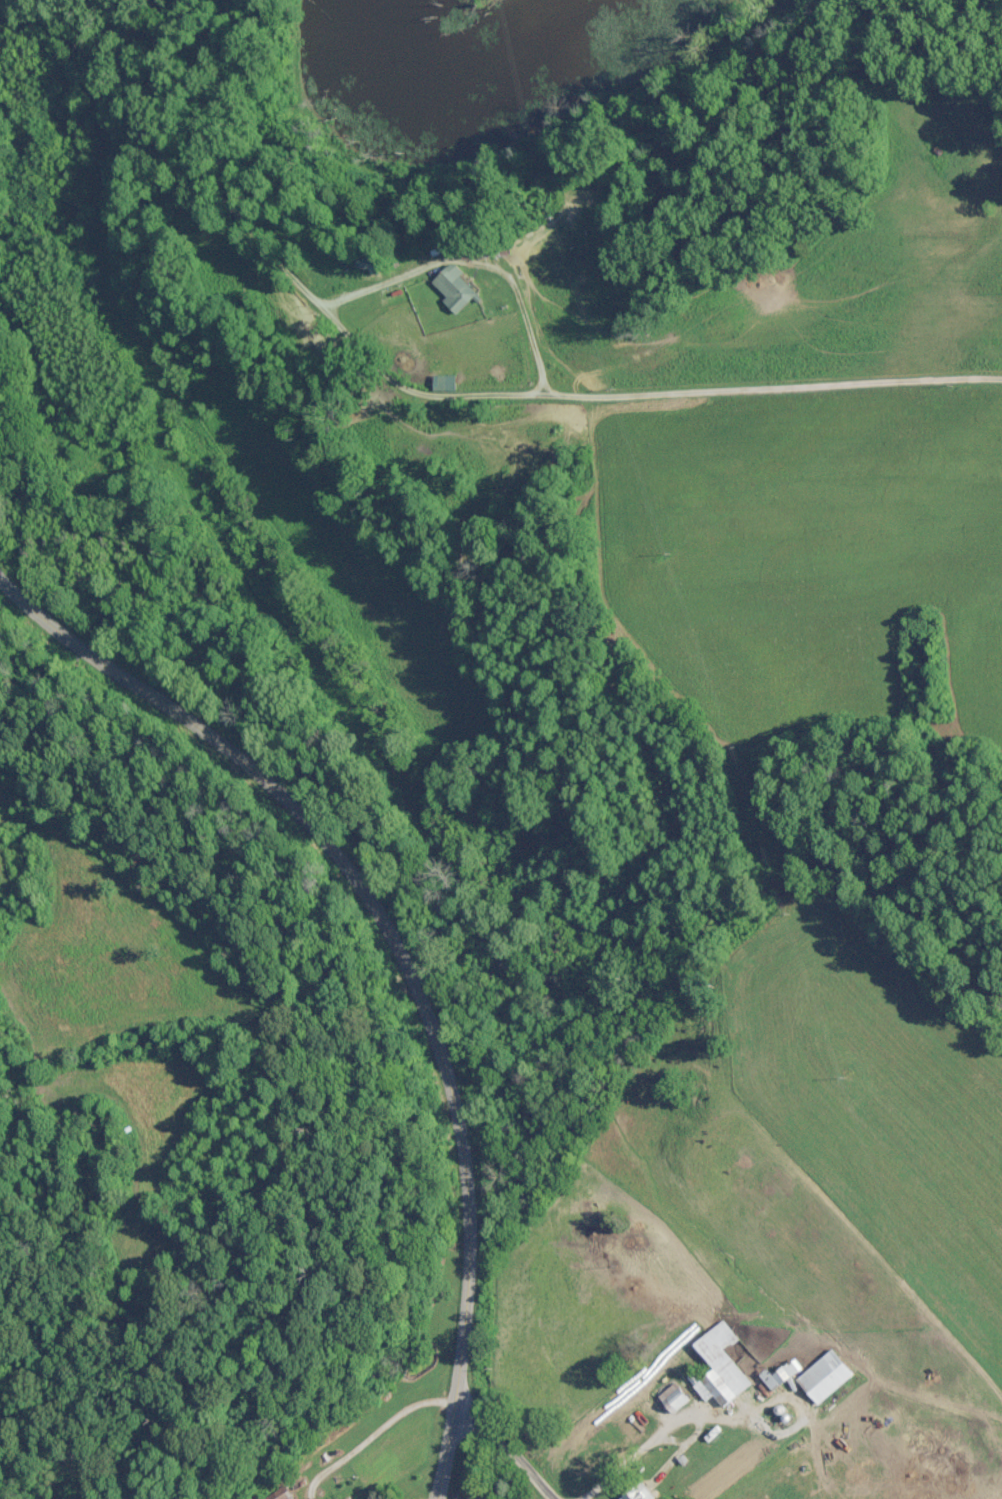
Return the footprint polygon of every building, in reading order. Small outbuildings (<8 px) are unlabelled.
[(453,311),(474,291),(445,263),(425,283),(453,311)] [(688,1343),(706,1369),(686,1384),(699,1402),(708,1396),(715,1407),(746,1385),(721,1349),(735,1339),(721,1319),(688,1343)] [(812,1405),(848,1374),(826,1349),(790,1380),(812,1405)] [(651,1397),(666,1414),(684,1399),(669,1382),(651,1397)] [(632,1480),(612,1498),(647,1498),(649,1497),(632,1480)] [(485,1489),(461,1489),(461,1498),(485,1498),(485,1489)]
